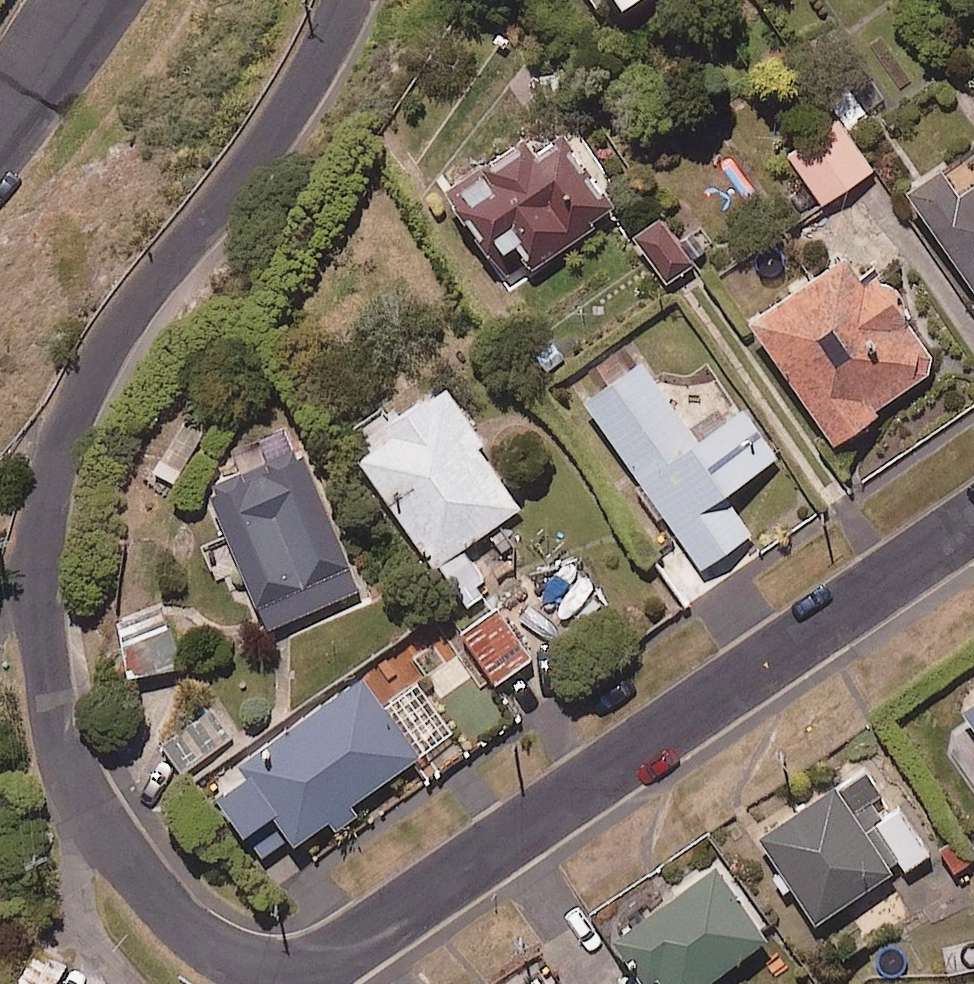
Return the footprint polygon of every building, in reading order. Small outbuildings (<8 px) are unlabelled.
[(874,162),(841,110),(790,143),(823,195),(874,162)] [(457,170),(504,237),(517,227),(536,254),(615,198),(562,122),(538,139),(526,122),(457,170)] [(960,182),(941,153),(908,175),(973,275),(973,172),(960,182)] [(693,258),(664,206),(636,222),(666,273),(693,258)] [(886,415),(880,406),(942,366),(864,244),(755,314),(833,436),(839,445),(886,415)] [(697,431),(643,350),(585,389),(701,561),(752,527),(724,485),(777,449),(744,400),(697,431)] [(498,587),(466,536),(525,498),(441,366),(383,403),(395,421),(361,442),(434,557),(467,607),(498,587)] [(239,455),(243,465),(213,477),(269,623),(360,588),(303,441),(291,410),(259,423),(267,444),(239,455)] [(201,429),(182,418),(154,466),(173,477),(201,429)] [(532,652),(497,600),(461,624),(495,676),(532,652)] [(181,661),(175,610),(123,615),(128,666),(181,661)] [(351,795),(416,753),(434,781),(476,754),(426,677),(384,704),(361,670),(245,746),(253,757),(219,779),(266,851),(295,832),(329,810),(336,821),(359,807),(351,795)] [(966,700),(973,712),(973,694),(966,700)] [(224,743),(206,712),(163,738),(182,768),(224,743)] [(791,890),(802,884),(822,916),(906,864),(910,871),(936,855),(930,845),(906,806),(898,811),(870,766),(768,829),(789,863),(778,870),(791,890)] [(722,864),(621,933),(651,976),(662,968),(673,983),(703,983),(772,936),(722,864)] [(37,938),(9,983),(50,983),(67,956),(37,938)] [(541,967),(515,983),(552,983),(541,967)]
